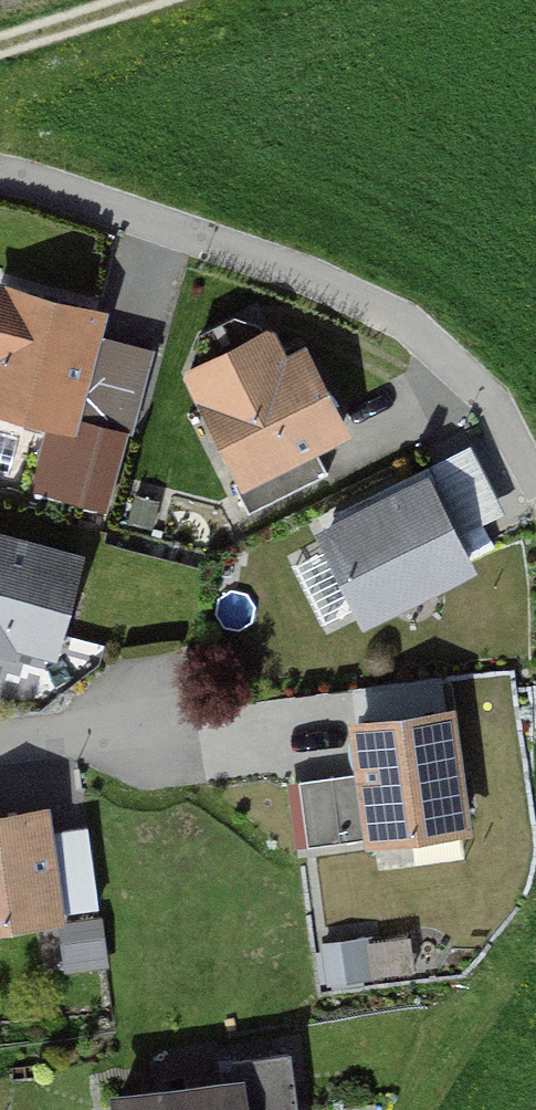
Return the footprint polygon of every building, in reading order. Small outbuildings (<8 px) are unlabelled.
[(105,317),(0,289),(0,408),(47,421),(75,428),(101,330),(105,317)] [(238,478),(231,481),(247,513),(329,472),(316,445),(352,427),(306,336),(287,346),(273,317),(182,362),(201,401),(193,405),(208,435),(215,432),(238,478)] [(109,508),(152,343),(101,330),(75,428),(47,421),(30,488),(109,508)] [(505,509),(470,440),(409,470),(411,474),(313,523),(324,546),(291,563),(322,623),(354,607),(363,623),(478,565),(474,556),(496,545),(484,520),(505,509)] [(136,492),(129,523),(154,528),(161,498),(136,492)] [(0,541),(0,646),(8,649),(11,638),(50,649),(74,562),(0,541)] [(458,700),(348,712),(355,769),(299,775),(308,847),(411,835),(415,861),(463,855),(460,829),(473,828),(458,700)] [(100,905),(88,820),(53,825),(49,798),(0,805),(0,926),(66,917),(65,910),(100,905)] [(373,976),(417,969),(410,932),(376,938),(375,932),(319,941),(321,950),(316,951),(321,985),(331,983),(333,991),(374,984),(373,976)] [(292,1047),(229,1055),(231,1069),(109,1084),(113,1109),(300,1109),(292,1047)]
